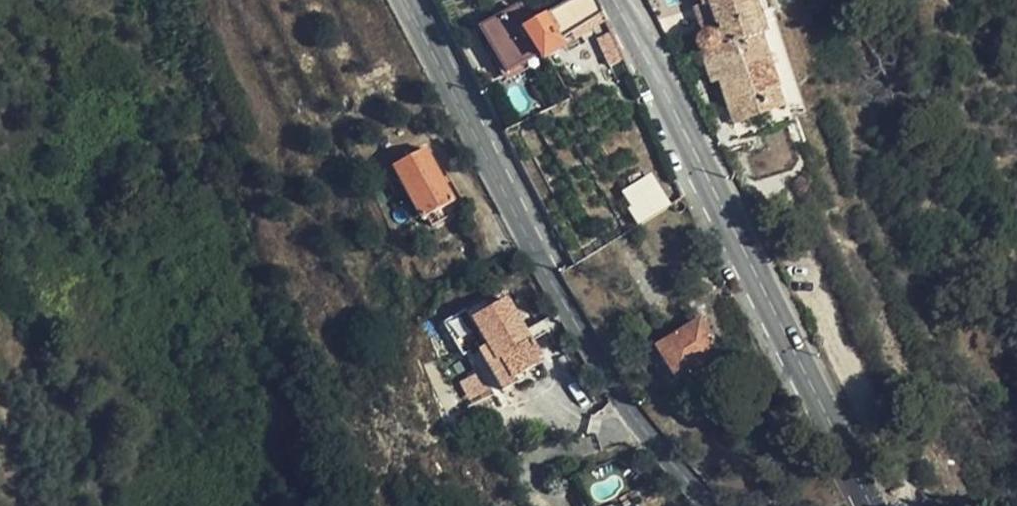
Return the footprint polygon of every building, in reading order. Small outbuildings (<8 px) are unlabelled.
[(595,0),(571,0),(525,26),(517,30),(523,40),(526,37),(537,54),(539,57),(545,54),(559,46),(556,42),(602,14),(595,0)] [(757,16),(752,0),(699,0),(701,6),(694,9),(703,33),(696,36),(694,41),(696,47),(700,50),(711,81),(718,79),(733,124),(746,120),(750,136),(775,127),(770,111),(782,107),(758,37),(764,34),(757,16)] [(517,30),(525,26),(514,6),(479,27),(505,72),(537,54),(526,37),(523,40),(517,30)] [(775,127),(806,115),(771,12),(757,16),(764,34),(758,37),(782,107),(770,111),(775,127)] [(622,54),(609,28),(595,34),(608,59),(622,54)] [(746,120),(733,124),(738,140),(750,136),(746,120)] [(452,200),(425,147),(392,166),(420,218),(452,200)] [(672,204),(652,173),(623,191),(633,206),(630,208),(640,224),(672,204)] [(541,358),(506,301),(471,322),(486,349),(479,354),(503,394),(516,386),(514,380),(536,368),(533,363),(541,358)] [(716,351),(699,323),(657,348),(675,377),(716,351)]
